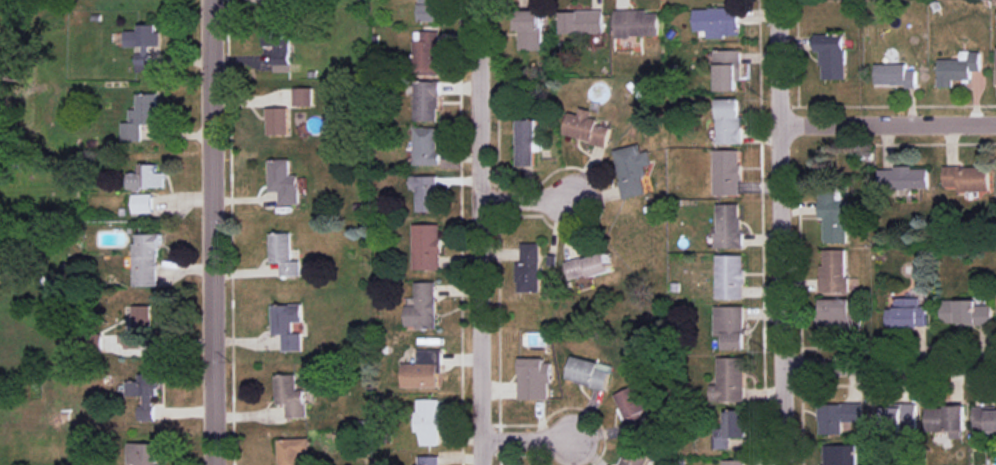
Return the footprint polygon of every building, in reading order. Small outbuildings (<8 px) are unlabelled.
[(440,0),(419,0),(420,21),(440,21),(440,0)] [(694,8),(694,31),(707,31),(707,37),(739,36),(738,8),(694,8)] [(615,37),(659,36),(658,12),(648,13),(648,9),(614,10),(615,37)] [(541,10),(515,10),(516,31),(519,31),(520,50),(542,49),(541,10)] [(603,10),(559,11),(560,34),(604,33),(603,10)] [(125,31),(125,46),(158,46),(158,24),(137,24),(137,31),(125,31)] [(262,46),(272,46),(273,72),(290,71),(288,24),(261,25),(262,46)] [(439,75),(440,31),(414,30),(413,74),(439,75)] [(821,79),(845,79),(845,35),(814,35),(814,52),(821,52),(821,79)] [(135,72),(149,71),(149,46),(141,47),(141,53),(135,53),(135,72)] [(716,91),(737,90),(737,81),(741,81),(741,50),(716,50),(716,91)] [(939,59),(939,87),(953,87),(953,79),(971,79),(971,71),(980,71),(980,51),(961,51),(960,59),(939,59)] [(916,85),(916,70),(907,70),(907,64),(875,64),(875,85),(916,85)] [(413,121),(439,121),(438,82),(408,82),(408,93),(413,93),(413,121)] [(313,88),(294,88),(294,106),(313,106),(313,88)] [(121,141),(141,141),(141,124),(158,124),(159,94),(137,93),(137,109),(129,109),(129,122),(121,122),(121,141)] [(741,144),(740,99),(716,99),(717,144),(741,144)] [(266,107),(267,134),(289,134),(288,107),(266,107)] [(563,135),(607,146),(611,127),(597,124),(598,119),(590,117),(591,110),(581,107),(579,114),(569,112),(563,135)] [(534,166),(534,150),(539,150),(538,120),(516,120),(518,167),(534,166)] [(438,128),(414,127),(413,164),(437,165),(438,128)] [(614,149),(623,198),(645,194),(642,176),(648,175),(646,166),(652,165),(649,151),(642,152),(640,144),(614,149)] [(713,150),(714,195),(741,195),(740,150),(713,150)] [(269,159),(269,192),(279,191),(280,205),(299,204),(299,175),(290,175),(290,159),(269,159)] [(128,189),(164,188),(164,172),(157,172),(157,163),(139,164),(139,172),(127,173),(128,189)] [(944,167),(944,186),(958,186),(958,191),(990,190),(989,166),(944,167)] [(928,167),(879,168),(879,189),(928,188),(928,167)] [(415,212),(436,211),(436,176),(415,176),(415,212)] [(846,243),(847,200),(836,200),(837,190),(819,189),(818,218),(824,219),(823,243),(846,243)] [(153,213),(153,194),(132,194),(133,213),(153,213)] [(742,247),(741,203),(716,204),(716,248),(742,247)] [(441,224),(413,224),(413,270),(440,270),(441,224)] [(269,233),(270,262),(280,262),(280,276),(301,275),(300,260),(292,261),(291,232),(269,233)] [(133,286),(158,286),(158,234),(139,234),(139,243),(133,243),(133,286)] [(540,243),(521,243),(522,262),(517,262),(517,292),(541,292),(540,243)] [(820,292),(847,292),(847,249),(824,250),(824,265),(819,265),(820,292)] [(588,278),(612,271),(606,251),(565,263),(569,279),(587,273),(588,278)] [(716,299),(744,299),(744,255),(716,255),(716,299)] [(415,282),(415,305),(405,306),(406,329),(436,328),(435,281),(415,282)] [(926,306),(920,306),(920,298),(894,298),(895,308),(887,308),(887,328),(927,327),(926,306)] [(941,300),(942,322),(957,322),(957,326),(993,325),(992,305),(977,305),(977,299),(941,300)] [(272,335),(282,334),(282,351),(302,350),(302,333),(293,333),(293,322),(302,322),(302,304),(272,305),(272,335)] [(151,305),(133,305),(133,333),(121,333),(121,348),(142,348),(141,334),(151,334),(151,305)] [(744,306),(714,306),(714,335),(722,335),(722,349),(744,350),(744,306)] [(403,363),(402,387),(439,388),(439,374),(442,374),(442,350),(418,349),(417,364),(403,363)] [(612,365),(571,356),(566,380),(607,388),(612,365)] [(544,358),(519,357),(519,399),(550,399),(550,362),(544,362),(544,358)] [(744,401),(744,357),(717,357),(717,384),(710,385),(711,402),(744,401)] [(139,420),(154,420),(154,396),(159,396),(158,373),(139,373),(139,381),(127,381),(127,396),(143,395),(143,404),(139,404),(139,420)] [(286,418),(306,418),(306,390),(297,390),(296,375),(275,375),(276,405),(286,404),(286,418)] [(648,410),(636,385),(614,395),(633,435),(650,427),(644,412),(648,410)] [(440,445),(439,399),(416,399),(416,432),(421,432),(421,445),(440,445)] [(862,421),(862,403),(819,403),(819,434),(843,433),(843,421),(862,421)] [(917,428),(917,405),(881,406),(882,429),(917,428)] [(926,408),(927,431),(966,429),(965,405),(946,406),(946,407),(926,408)] [(974,409),(974,432),(995,431),(995,408),(974,409)] [(726,411),(726,428),(714,428),(715,449),(730,448),(730,437),(745,437),(745,411),(726,411)] [(301,452),(309,451),(308,437),(278,439),(279,464),(301,464),(301,452)] [(129,443),(128,464),(138,464),(158,464),(159,443),(129,443)] [(654,456),(630,444),(620,464),(650,464),(654,456)] [(858,445),(823,445),(823,464),(858,464),(858,445)] [(419,464),(437,464),(437,456),(419,456),(419,464)]
